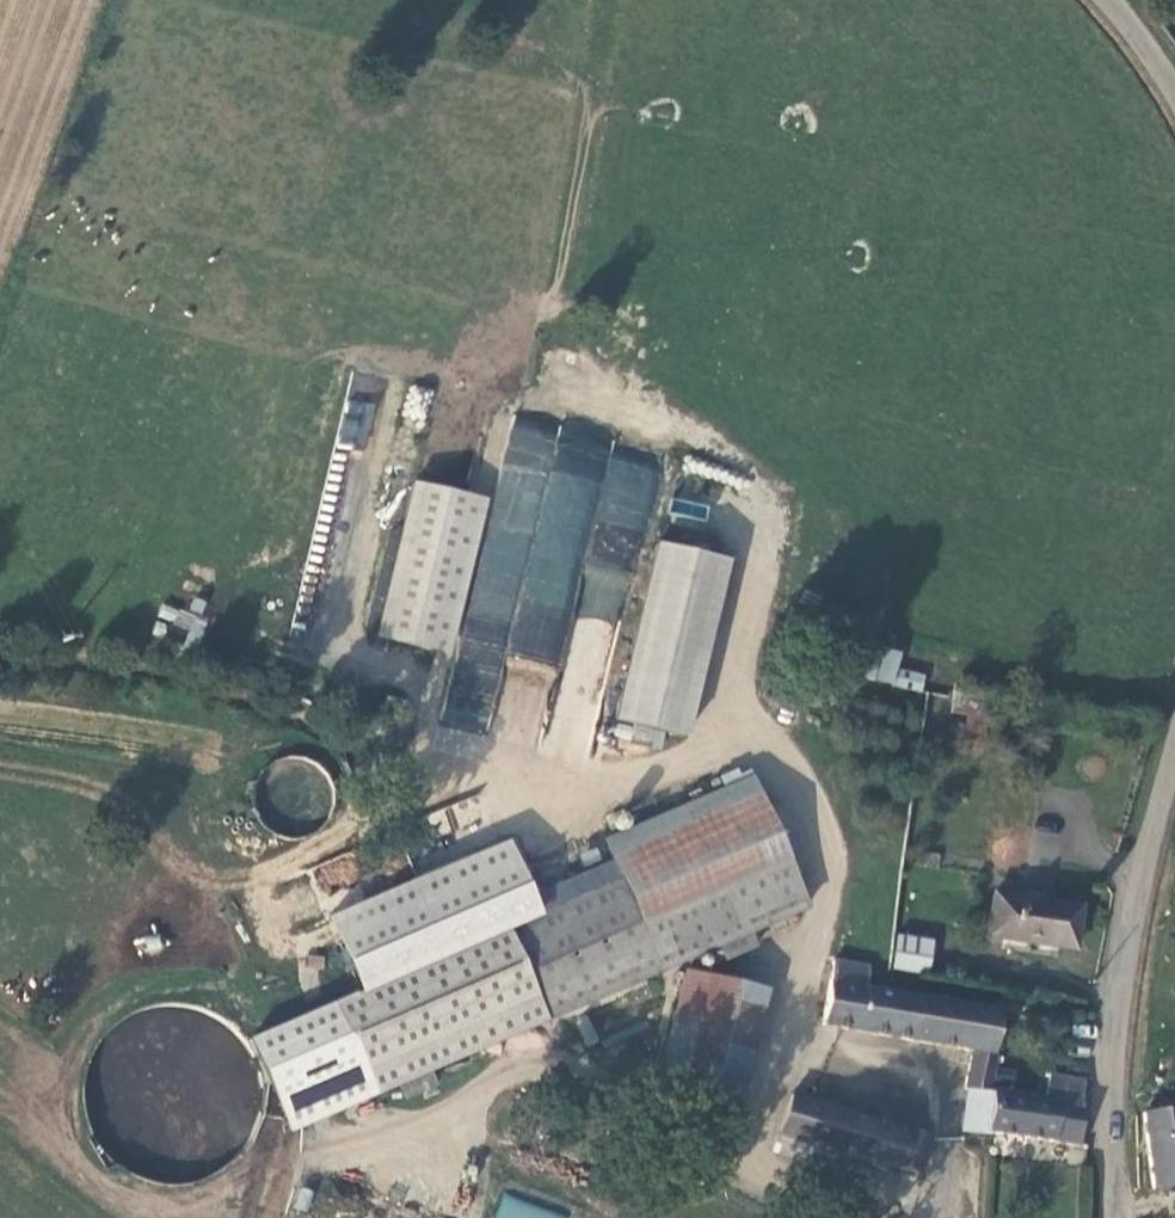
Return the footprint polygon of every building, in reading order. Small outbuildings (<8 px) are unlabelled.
[(345,398),(338,444),(367,448),(373,403),(345,398)] [(487,505),(414,487),(376,643),(449,660),(487,505)] [(677,736),(719,561),(650,544),(608,720),(677,736)] [(851,641),(846,661),(845,662),(887,675),(893,648),(852,638),(851,641)] [(989,705),(951,702),(949,717),(987,722),(989,705)] [(702,929),(734,916),(791,893),(741,778),(595,841),(613,884),(615,883),(643,953),(702,929)] [(355,987),(502,929),(538,914),(507,836),(471,851),(324,909),(355,987)] [(702,929),(643,953),(615,883),(613,884),(538,914),(502,929),(355,987),(245,1038),(289,1127),(711,949),(702,929)] [(1081,908),(996,896),(992,931),(1075,944),(1081,908)] [(741,936),(734,916),(702,929),(711,949),(741,936)] [(930,942),(896,935),(894,962),(928,967),(930,942)] [(688,1086),(728,1095),(737,1097),(761,989),(684,970),(657,1078),(688,1086)] [(991,1088),(1001,1004),(815,982),(812,998),(823,1001),(822,1025),(970,1045),(966,1083),(970,1087),(963,1130),(984,1131),(984,1128),(991,1088)] [(586,1046),(598,1041),(587,1014),(575,1019),(586,1046)] [(1046,1095),(991,1088),(984,1128),(1080,1141),(1086,1102),(1083,1102),(1087,1077),(1050,1071),(1046,1095)] [(724,1114),(728,1095),(688,1086),(682,1105),(724,1114)] [(930,1138),(794,1095),(775,1151),(818,1164),(816,1169),(859,1182),(867,1162),(887,1169),(890,1163),(919,1174),(930,1138)] [(1174,1187),(1174,1102),(1174,1099),(1159,1101),(1161,1109),(1150,1111),(1163,1188),(1174,1187)] [(563,1212),(498,1194),(492,1217),(562,1217),(563,1212)]
